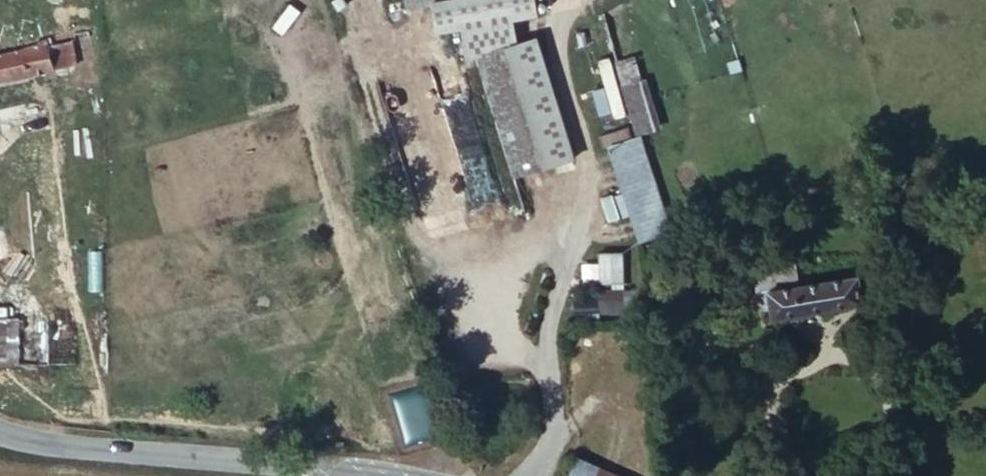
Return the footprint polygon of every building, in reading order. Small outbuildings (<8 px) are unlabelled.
[(433,5),(449,0),(407,0),(410,11),(433,5)] [(477,49),(523,34),(515,11),(540,3),(539,0),(449,0),(433,5),(441,32),(463,25),(469,51),(477,49)] [(477,49),(512,169),(570,150),(536,30),(523,34),(477,49)] [(52,40),(34,43),(33,36),(13,39),(14,48),(0,50),(0,78),(57,67),(52,40)] [(624,81),(638,131),(654,126),(641,77),(624,81)] [(636,238),(666,227),(640,135),(609,145),(636,238)] [(796,283),(792,259),(754,266),(764,308),(771,307),(772,316),(859,301),(858,294),(865,291),(863,281),(856,283),(854,273),(796,283)] [(623,289),(604,289),(603,309),(624,309),(623,289)] [(0,318),(0,363),(20,363),(20,318),(0,318)] [(573,475),(623,475),(581,460),(573,475)]
